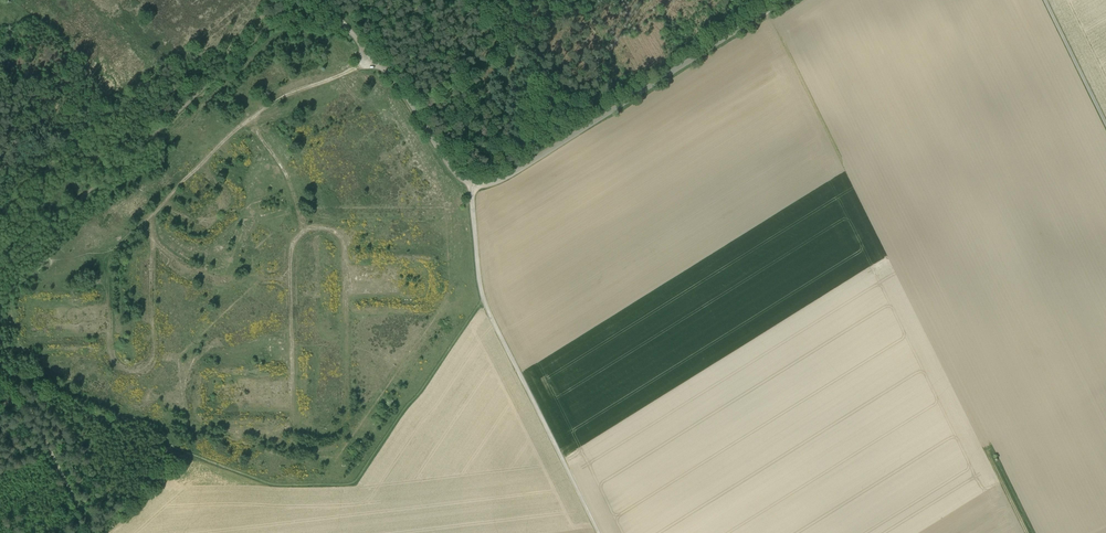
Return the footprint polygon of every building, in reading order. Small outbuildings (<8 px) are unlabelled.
[(97,283),(97,272),(86,272),(86,283),(97,283)]
